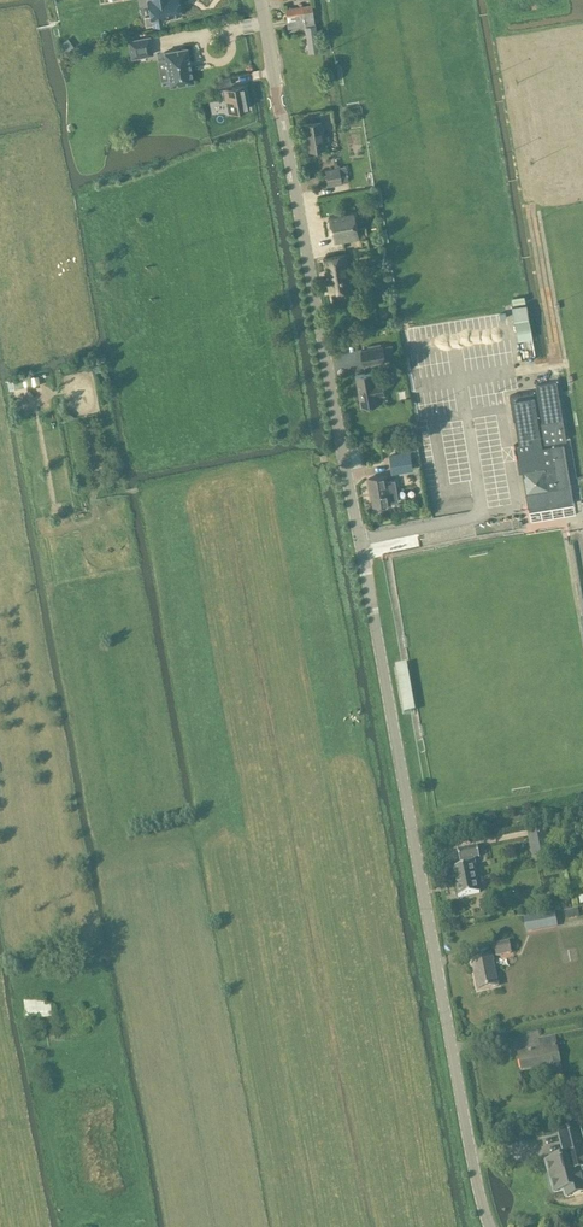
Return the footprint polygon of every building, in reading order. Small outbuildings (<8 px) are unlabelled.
[(181,14),(178,0),(148,0),(150,16),(145,17),(146,26),(153,24),(153,25),(166,23),(164,17),(181,14)] [(285,9),(288,28),(305,25),(309,52),(318,51),(312,5),(285,9)] [(129,41),(132,58),(153,54),(150,37),(129,41)] [(187,48),(165,52),(171,86),(193,82),(187,48)] [(244,85),(224,89),(226,100),(229,112),(249,109),(244,85)] [(220,101),(226,100),(224,89),(218,90),(220,99),(219,99),(220,101)] [(326,148),(323,133),(321,121),(302,124),(307,151),(326,148)] [(338,168),(325,170),(327,185),(341,183),(338,168)] [(360,234),(355,211),(329,216),(333,239),(360,234)] [(353,289),(347,253),(324,257),(329,293),(353,289)] [(532,329),(527,304),(512,307),(517,332),(532,329)] [(361,350),(364,364),(385,360),(383,346),(361,350)] [(385,394),(384,389),(382,379),(376,380),(374,372),(356,375),(362,406),(380,403),(378,395),(385,394)] [(557,381),(537,384),(543,422),(541,422),(545,444),(566,440),(557,381)] [(573,500),(571,485),(564,444),(543,447),(534,392),(510,396),(518,445),(516,445),(520,472),(525,471),(531,507),(546,504),(546,508),(559,506),(558,502),(573,500)] [(393,473),(410,471),(408,461),(406,461),(405,455),(390,457),(393,473)] [(395,481),(388,482),(387,475),(369,478),(373,506),(392,503),(392,501),(399,500),(395,481)] [(551,854),(547,831),(528,835),(533,857),(551,854)] [(478,847),(458,851),(461,867),(453,869),(458,897),(479,893),(474,864),(476,864),(475,858),(480,857),(478,847)] [(527,933),(558,927),(555,913),(524,919),(527,933)] [(496,957),(512,954),(509,941),(494,944),(496,957)] [(499,986),(492,956),(471,961),(477,991),(499,986)] [(554,1038),(540,1041),(542,1050),(519,1055),(522,1070),(547,1065),(550,1081),(562,1079),(554,1038)] [(579,1129),(579,1128),(559,1134),(558,1132),(564,1157),(545,1162),(546,1164),(545,1165),(547,1174),(548,1173),(551,1182),(549,1182),(552,1191),(553,1191),(553,1193),(563,1190),(565,1197),(582,1193),(582,1172),(582,1169),(582,1142),(579,1129)]
